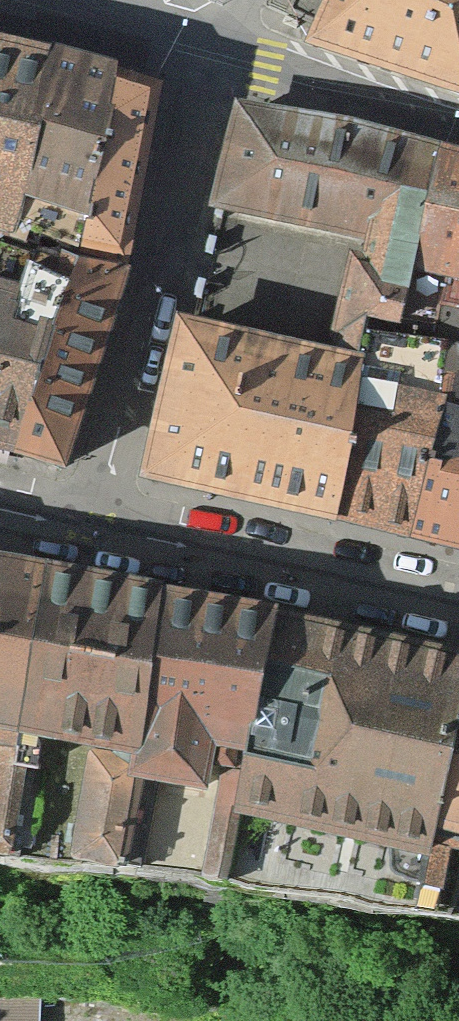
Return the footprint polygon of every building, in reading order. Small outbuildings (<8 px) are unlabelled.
[(302,36),(458,86),(458,0),(293,0),(288,10),(309,19),(302,36)] [(5,226),(45,39),(0,29),(0,225),(5,226)] [(79,51),(45,39),(5,226),(18,229),(23,217),(69,233),(109,61),(79,51)] [(132,68),(109,61),(69,233),(66,244),(124,258),(160,76),(132,68)] [(431,143),(349,119),(246,104),(233,156),(218,213),(344,241),(406,254),(431,143)] [(431,143),(406,254),(390,325),(445,330),(450,304),(458,306),(458,150),(431,143)] [(61,260),(14,245),(18,229),(5,226),(0,225),(0,448),(5,450),(61,260)] [(322,343),(189,309),(148,474),(326,510),(361,333),(364,319),(390,325),(406,254),(344,241),(322,343)] [(5,450),(57,461),(124,258),(66,244),(61,260),(5,450)] [(442,345),(404,530),(458,544),(458,462),(453,461),(458,434),(458,306),(450,304),(445,330),(442,345)] [(361,333),(326,510),(361,517),(398,339),(361,333)] [(398,339),(361,517),(404,530),(442,345),(398,339)] [(51,558),(0,546),(0,813),(51,558)] [(150,579),(51,558),(0,813),(0,846),(16,846),(36,733),(78,739),(56,844),(89,846),(150,579)] [(231,792),(268,604),(150,579),(89,846),(121,844),(141,763),(193,771),(204,726),(227,729),(202,860),(215,862),(231,792)] [(414,835),(457,648),(268,604),(231,792),(414,835)] [(458,814),(458,648),(457,648),(414,835),(402,892),(426,896),(446,817),(457,822),(458,814)] [(0,999),(0,1020),(37,1020),(37,1000),(0,999)]
